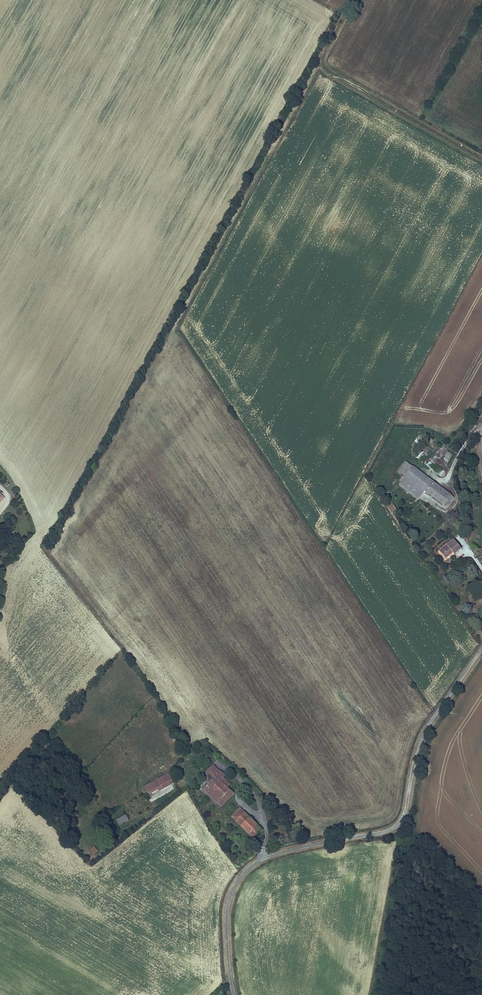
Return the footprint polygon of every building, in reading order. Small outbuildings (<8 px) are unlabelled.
[(449,451),(442,459),(446,463),(453,456),(449,451)] [(400,472),(407,477),(414,468),(407,463),(400,472)] [(441,477),(445,472),(436,465),(432,470),(440,475),(439,476),(441,477)] [(422,489),(429,479),(414,468),(407,477),(422,489)] [(446,509),(454,499),(429,479),(422,489),(407,477),(400,485),(418,499),(424,491),(446,509)] [(391,513),(397,509),(393,503),(388,507),(391,513)] [(452,555),(453,556),(460,551),(453,542),(439,553),(444,560),(452,555)] [(229,787),(231,785),(212,767),(208,772),(215,779),(204,791),(218,804),(230,792),(227,789),(220,783),(222,780),(229,787)] [(157,789),(168,783),(169,786),(173,784),(169,776),(146,788),(149,795),(158,790),(157,789)] [(227,789),(229,787),(222,780),(220,783),(227,789)] [(159,792),(169,786),(168,783),(157,789),(158,790),(159,792)] [(218,804),(221,807),(233,795),(230,792),(218,804)] [(232,817),(236,821),(244,812),(241,809),(232,817)] [(253,838),(262,829),(244,812),(236,821),(253,838)] [(120,825),(129,820),(126,815),(117,821),(120,825)]
